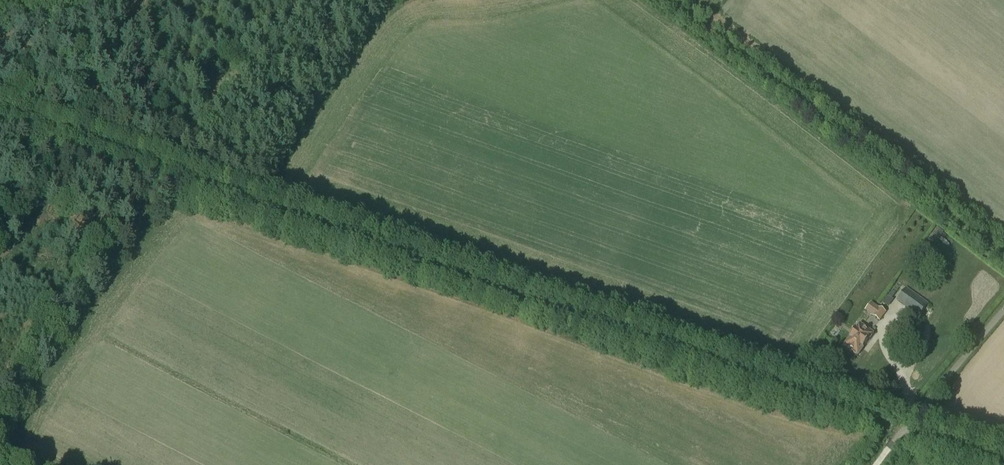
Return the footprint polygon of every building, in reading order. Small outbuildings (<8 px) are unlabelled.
[(892,284),(899,290),(905,282),(898,277),(892,284)] [(926,305),(911,294),(905,290),(897,300),(903,304),(919,315),(926,305)] [(891,301),(895,295),(891,292),(887,297),(882,303),(888,308),(893,302),(891,301)] [(865,308),(874,307),(872,299),(863,301),(865,308)] [(872,315),(880,321),(885,313),(878,307),(872,315)] [(860,323),(844,346),(858,356),(874,333),(860,323)]
